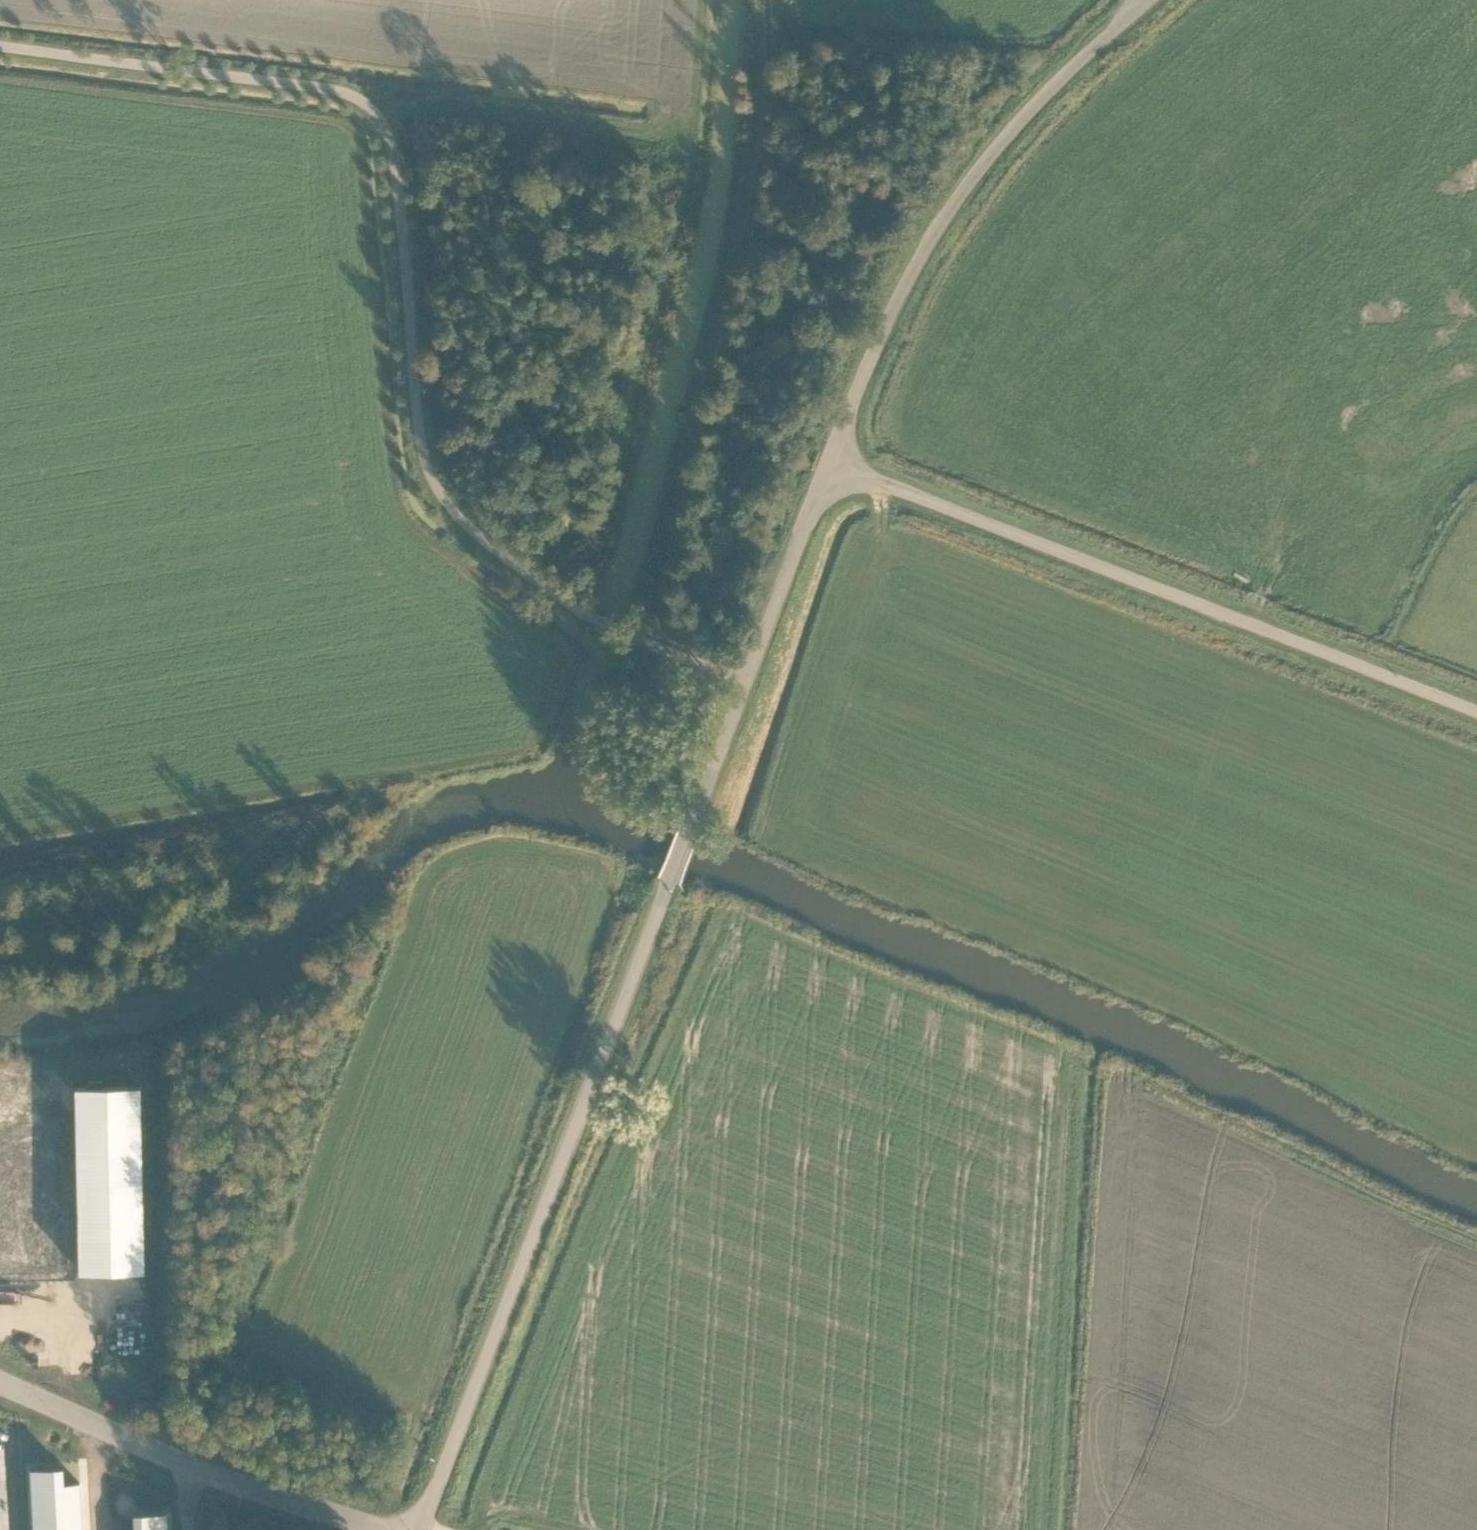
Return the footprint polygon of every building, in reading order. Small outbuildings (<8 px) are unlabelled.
[(80,1222),(70,1222),(66,1067),(0,1069),(0,1302),(72,1300),(71,1248),(81,1247),(80,1222)] [(146,1269),(142,1085),(76,1087),(80,1222),(81,1247),(81,1271),(146,1269)] [(31,1468),(35,1529),(83,1529),(80,1481),(64,1482),(63,1466),(31,1468)] [(134,1513),(135,1529),(126,1529),(167,1529),(167,1512),(134,1513)]
